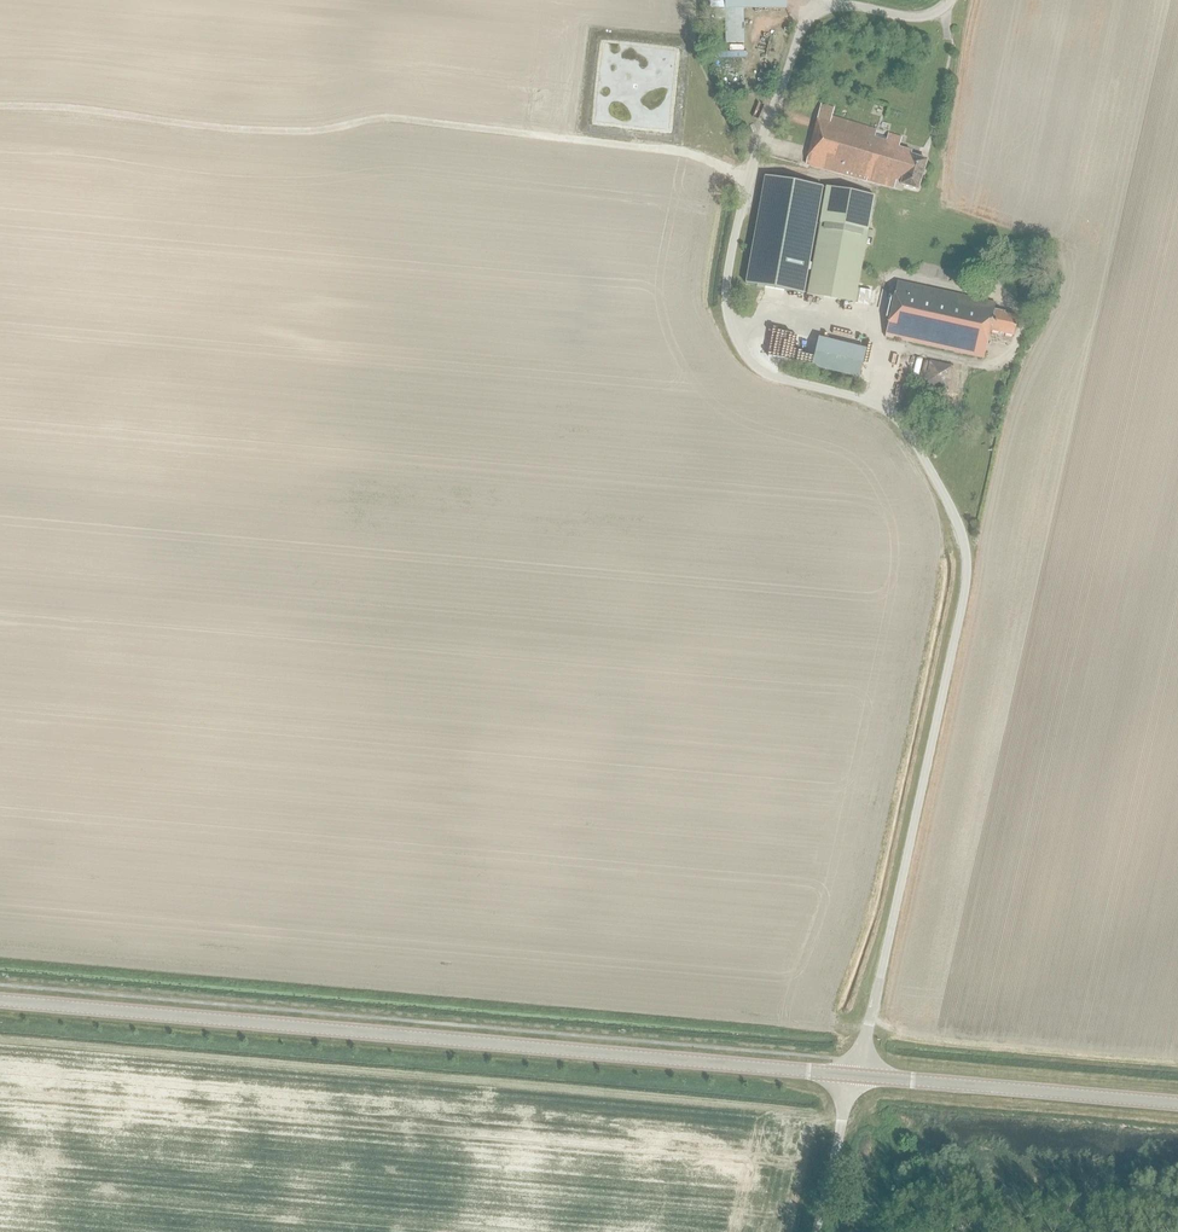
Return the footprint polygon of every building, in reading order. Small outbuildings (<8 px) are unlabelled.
[(787,9),(787,0),(726,0),(726,2),(726,8),(787,9)] [(902,185),(919,190),(927,161),(911,156),(912,152),(899,148),(902,137),(888,133),(886,141),(874,138),(877,130),(832,117),(835,108),(821,104),(806,164),(894,189),(896,181),(902,183),(902,185)] [(746,284),(804,294),(823,187),(765,177),(746,284)] [(855,304),(869,232),(876,196),(828,187),(808,295),(855,304)] [(996,303),(898,281),(886,336),(984,358),(990,331),(1014,336),(1018,318),(1004,315),(1004,313),(994,311),(996,303)] [(865,290),(862,305),(869,306),(870,304),(872,291),(865,290)] [(865,354),(818,343),(811,372),(858,383),(865,354)] [(924,385),(948,390),(954,366),(930,361),(924,385)] [(967,410),(966,388),(954,389),(955,410),(967,410)]
